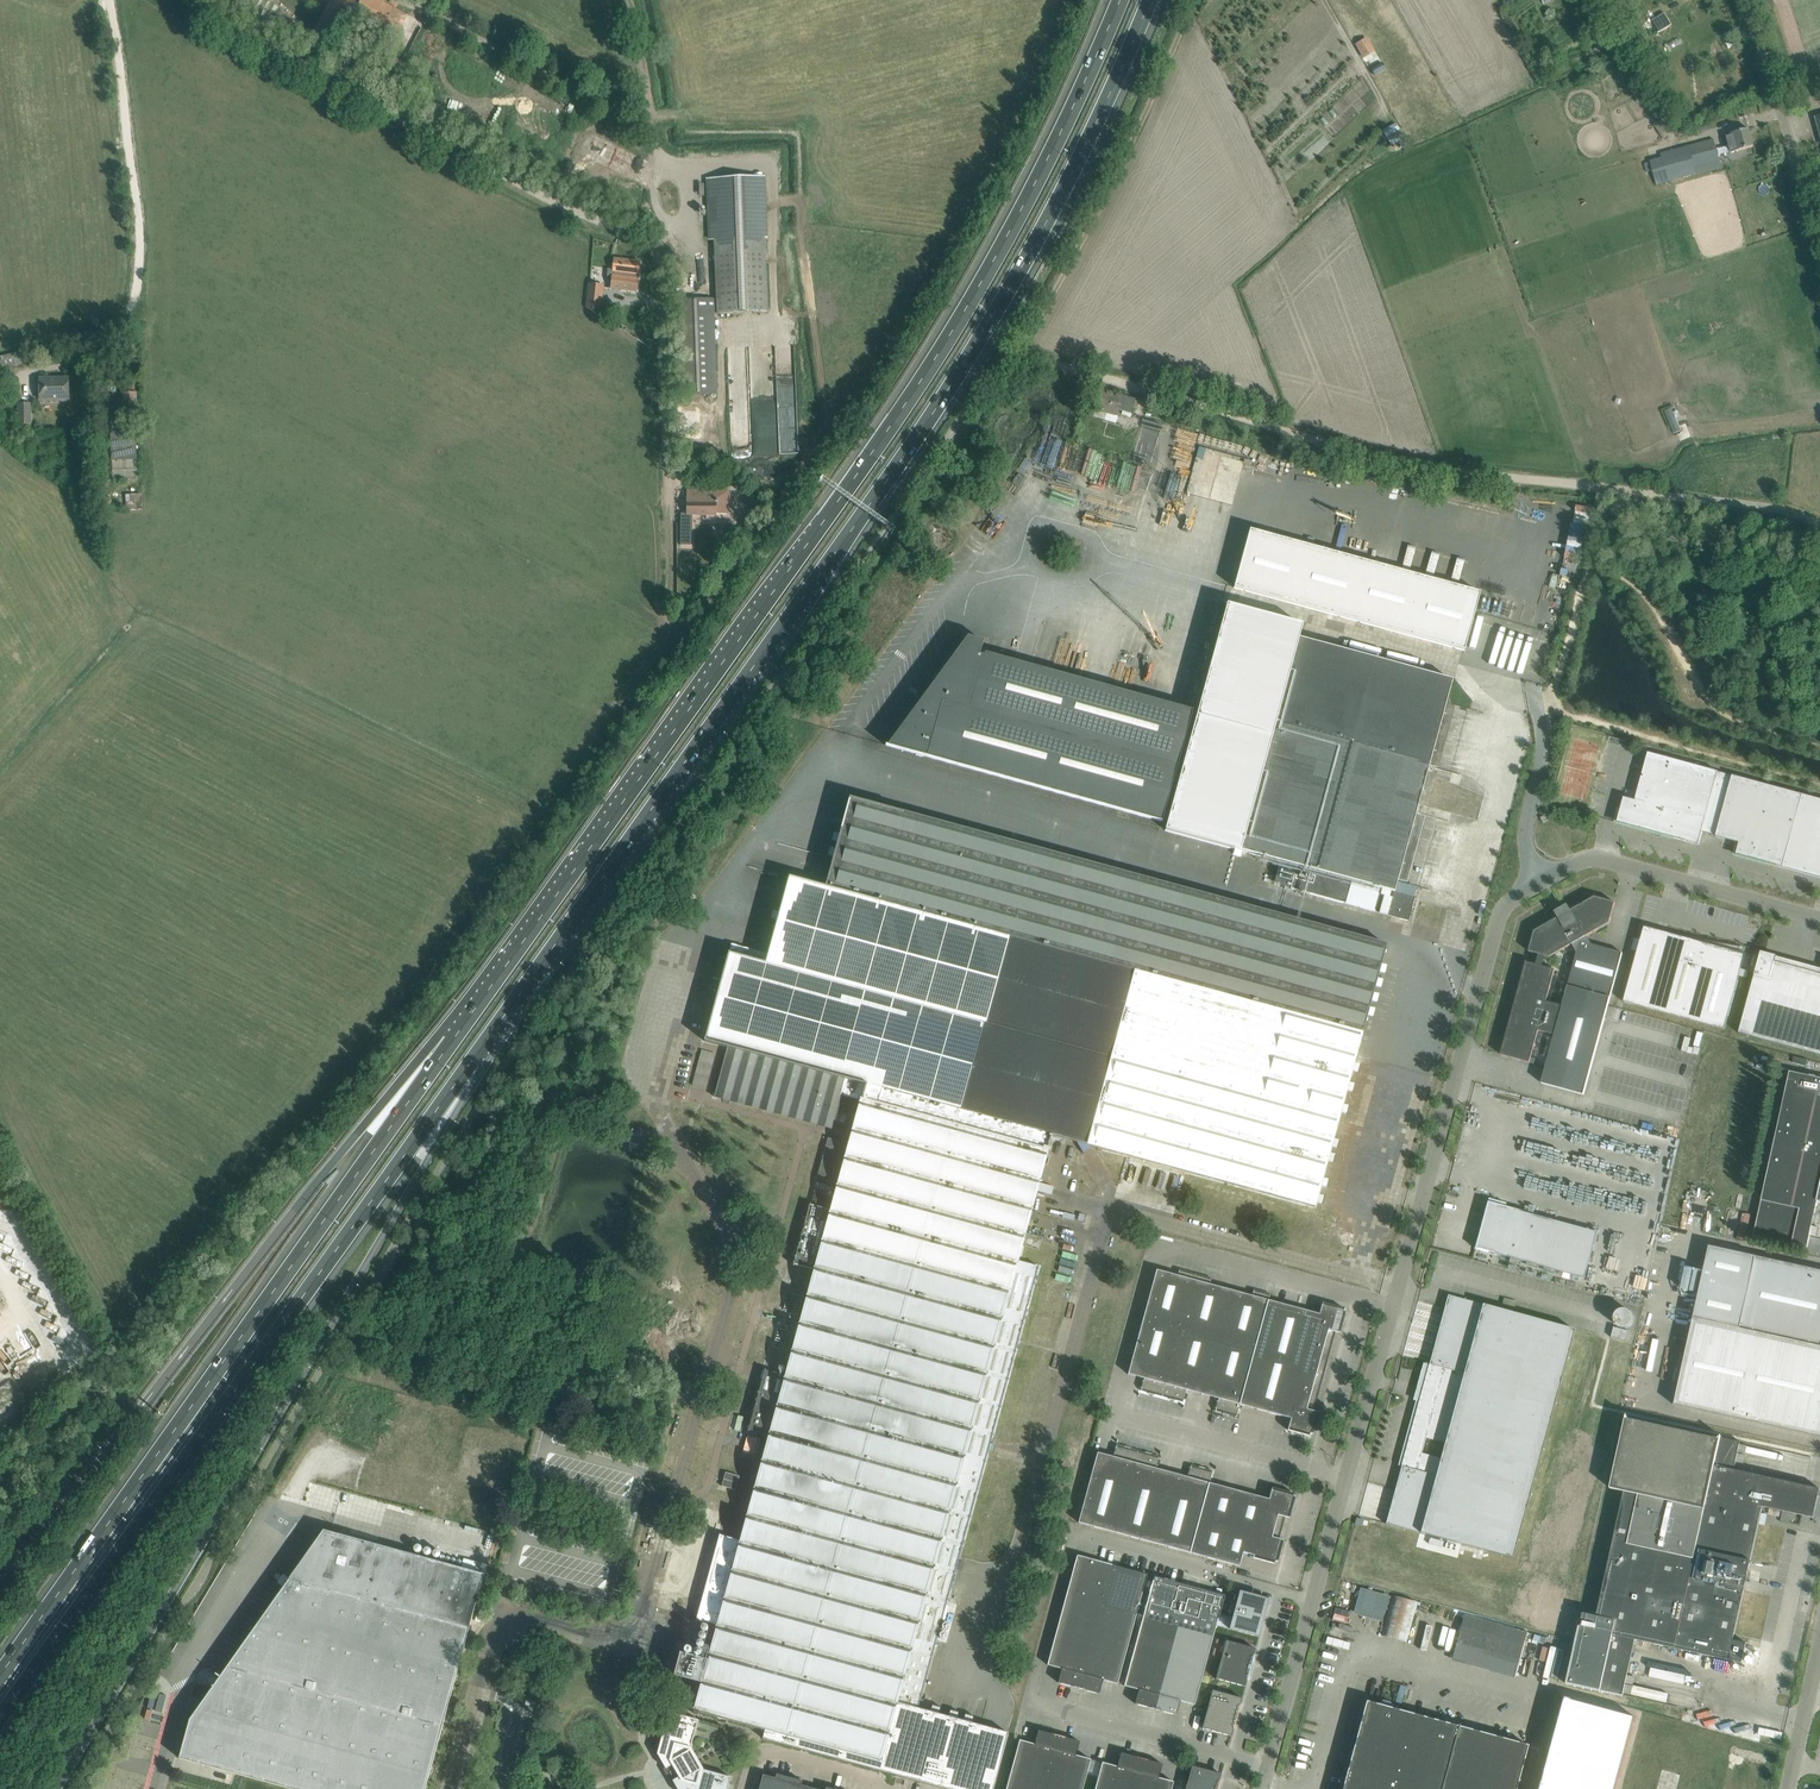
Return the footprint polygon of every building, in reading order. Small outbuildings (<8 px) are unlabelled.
[(267,29),(279,8),(264,0),(248,0),(243,10),(242,9),(239,14),(267,29)] [(305,49),(322,58),(348,9),(355,12),(356,10),(397,32),(369,84),(386,93),(425,22),(408,13),(406,15),(378,0),(331,0),(305,49)] [(1660,32),(1669,27),(1662,14),(1652,20),(1660,32)] [(276,15),(268,29),(294,43),(301,29),(276,15)] [(1375,52),(1367,38),(1355,44),(1364,59),(1375,52)] [(1384,69),(1379,61),(1368,67),(1373,76),(1384,69)] [(1447,120),(1451,127),(1461,122),(1458,115),(1447,120)] [(1654,124),(1662,136),(1668,132),(1660,120),(1654,124)] [(1382,130),(1394,150),(1410,144),(1406,135),(1404,136),(1396,122),(1382,130)] [(1411,142),(1429,134),(1424,124),(1406,132),(1411,142)] [(1749,129),(1738,132),(1726,135),(1731,153),(1754,146),(1749,129)] [(1662,157),(1650,160),(1657,185),(1671,182),(1672,181),(1684,178),(1713,170),(1711,162),(1720,160),(1714,138),(1660,153),(1662,157)] [(717,299),(717,314),(768,312),(765,237),(768,237),(765,177),(708,179),(710,239),(714,239),(717,299)] [(640,262),(615,258),(611,288),(637,291),(640,262)] [(603,286),(590,285),(587,307),(600,316),(603,286)] [(717,314),(717,299),(677,300),(680,376),(677,376),(678,380),(680,380),(681,395),(717,394),(714,314),(717,314)] [(1,369),(30,362),(27,350),(0,357),(0,365),(1,369)] [(40,400),(69,399),(69,378),(40,378),(40,400)] [(1132,413),(1136,399),(1101,389),(1094,417),(1116,423),(1120,410),(1132,413)] [(123,440),(123,427),(131,426),(131,406),(137,406),(137,404),(136,393),(123,393),(124,405),(117,405),(117,409),(111,409),(112,460),(137,459),(136,441),(136,431),(130,431),(130,440),(123,440)] [(18,404),(18,425),(31,425),(31,404),(18,404)] [(1672,408),(1664,411),(1670,426),(1678,423),(1672,408)] [(687,491),(687,514),(727,514),(727,491),(687,491)] [(143,509),(141,494),(126,495),(127,510),(143,509)] [(754,496),(746,503),(756,515),(764,508),(754,496)] [(1248,529),(1233,587),(1465,650),(1481,592),(1248,529)] [(1227,604),(1165,831),(1240,851),(1275,722),(1298,638),(1299,638),(1302,625),(1227,604)] [(1193,711),(985,654),(984,656),(980,655),(983,641),(968,637),(888,745),(886,745),(1162,822),(1193,711)] [(1275,722),(1430,764),(1437,766),(1454,707),(1446,705),(1453,680),(1299,638),(1298,638),(1275,722)] [(1416,815),(1430,764),(1275,722),(1240,851),(1297,866),(1352,881),(1381,889),(1395,892),(1398,879),(1406,882),(1424,817),(1416,815)] [(1719,771),(1648,752),(1635,800),(1624,797),(1617,822),(1699,844),(1702,832),(1719,771)] [(1733,775),(1719,771),(1702,832),(1716,835),(1733,775)] [(1803,794),(1733,775),(1716,835),(1716,836),(1739,843),(1736,855),(1783,868),(1803,794)] [(1803,794),(1783,868),(1819,877),(1819,799),(1803,794)] [(845,814),(825,886),(877,901),(1009,938),(1130,970),(1083,1143),(1089,1145),(1315,1206),(1315,1205),(1320,1187),(1386,944),(1223,900),(887,808),(850,798),(845,814)] [(1549,820),(1546,814),(1541,817),(1544,823),(1549,820)] [(1346,903),(1352,881),(1297,866),(1290,889),(1346,903)] [(853,987),(877,901),(825,886),(789,876),(765,963),(729,953),(705,1041),(728,1047),(830,1075),(853,987)] [(1415,898),(1395,892),(1381,889),(1374,912),(1409,921),(1415,898)] [(1573,944),(1577,953),(1580,941),(1591,944),(1587,936),(1610,923),(1616,902),(1595,897),(1569,911),(1570,913),(1562,918),(1561,916),(1535,931),(1529,952),(1539,954),(1536,965),(1526,962),(1521,981),(1550,989),(1555,969),(1543,966),(1545,956),(1550,957),(1573,944)] [(877,901),(854,987),(986,1024),(1009,938),(877,901)] [(1645,926),(1624,1002),(1725,1029),(1746,954),(1740,952),(1741,947),(1742,947),(1695,938),(1695,939),(1695,940),(1645,926)] [(854,987),(830,1075),(865,1084),(1051,1135),(1083,1143),(1130,970),(1009,938),(986,1024),(854,987)] [(1623,953),(1591,944),(1580,941),(1577,953),(1566,994),(1608,1005),(1623,953)] [(1775,962),(1777,956),(1761,951),(1754,979),(1739,1033),(1819,1055),(1819,974),(1775,962)] [(1555,1035),(1563,1006),(1547,1001),(1550,989),(1521,981),(1501,1055),(1530,1063),(1543,1066),(1544,1060),(1532,1057),(1539,1031),(1555,1035)] [(1584,1095),(1608,1005),(1566,994),(1563,1006),(1555,1035),(1542,1083),(1584,1095)] [(728,1047),(715,1097),(716,1097),(716,1094),(833,1126),(832,1128),(833,1129),(842,1095),(861,1100),(865,1084),(830,1075),(728,1047)] [(1819,1191),(1819,1078),(1790,1071),(1790,1072),(1791,1072),(1763,1200),(1803,1209),(1795,1245),(1807,1248),(1818,1201),(1819,1191)] [(865,1084),(861,1100),(1047,1149),(1051,1135),(865,1084)] [(676,1671),(675,1676),(681,1678),(701,1683),(694,1712),(694,1713),(698,1714),(699,1712),(765,1731),(763,1738),(762,1738),(763,1738),(899,1776),(918,1708),(925,1682),(948,1597),(977,1493),(993,1431),(1022,1328),(1039,1266),(1018,1261),(1048,1149),(1047,1149),(861,1100),(850,1138),(849,1140),(848,1144),(846,1153),(831,1209),(810,1204),(793,1265),(814,1271),(785,1375),(765,1369),(748,1430),(769,1436),(740,1540),(720,1534),(696,1620),(717,1626),(711,1646),(707,1660),(680,1653),(676,1671)] [(643,1132),(632,1129),(629,1142),(639,1144),(643,1132)] [(840,1135),(839,1141),(842,1142),(848,1144),(849,1140),(850,1138),(840,1135)] [(828,1139),(817,1180),(830,1183),(842,1142),(839,1141),(828,1139)] [(1803,1209),(1763,1200),(1762,1200),(1754,1236),(1795,1245),(1803,1209)] [(1487,1202),(1475,1248),(1540,1266),(1552,1220),(1487,1202)] [(1694,1318),(1740,1328),(1819,1346),(1819,1270),(1756,1256),(1710,1246),(1694,1318)] [(1162,1396),(1196,1274),(1195,1274),(1180,1270),(1180,1269),(1179,1269),(1178,1275),(1157,1270),(1128,1374),(1144,1379),(1144,1381),(1141,1380),(1141,1381),(1142,1381),(1140,1387),(1139,1387),(1139,1388),(1142,1388),(1141,1391),(1142,1391),(1142,1390),(1149,1392),(1148,1393),(1154,1395),(1155,1394),(1162,1396)] [(1202,1394),(1231,1290),(1210,1284),(1212,1278),(1211,1278),(1196,1274),(1162,1396),(1163,1396),(1170,1398),(1169,1399),(1175,1401),(1176,1399),(1183,1401),(1183,1402),(1184,1400),(1186,1400),(1187,1394),(1188,1394),(1188,1393),(1186,1392),(1186,1390),(1202,1394)] [(1254,1352),(1269,1300),(1270,1294),(1269,1294),(1254,1290),(1255,1290),(1254,1289),(1252,1296),(1231,1290),(1202,1394),(1219,1399),(1218,1401),(1216,1400),(1215,1401),(1216,1401),(1214,1407),(1214,1408),(1216,1408),(1215,1411),(1216,1411),(1216,1410),(1223,1412),(1223,1414),(1229,1415),(1229,1414),(1236,1416),(1237,1417),(1240,1405),(1254,1352)] [(1426,1363),(1398,1465),(1401,1466),(1386,1524),(1512,1558),(1574,1330),(1448,1295),(1429,1364),(1426,1363)] [(1344,1319),(1346,1311),(1344,1311),(1344,1308),(1322,1302),(1319,1314),(1269,1300),(1254,1352),(1324,1371),(1325,1367),(1327,1367),(1327,1366),(1326,1365),(1335,1332),(1340,1333),(1342,1326),(1343,1326),(1345,1319),(1344,1319)] [(1674,1405),(1819,1437),(1819,1346),(1740,1328),(1694,1318),(1674,1405)] [(1615,1327),(1612,1337),(1627,1341),(1630,1331),(1615,1327)] [(1324,1371),(1254,1352),(1240,1405),(1291,1418),(1288,1430),(1310,1436),(1310,1434),(1313,1434),(1315,1427),(1317,1420),(1318,1412),(1313,1411),(1323,1377),(1324,1378),(1324,1376),(1323,1376),(1324,1371)] [(1601,1690),(1623,1695),(1635,1639),(1742,1663),(1747,1643),(1733,1640),(1763,1506),(1814,1517),(1814,1516),(1819,1489),(1819,1488),(1734,1469),(1741,1441),(1721,1437),(1722,1436),(1721,1436),(1721,1438),(1719,1437),(1719,1439),(1628,1419),(1629,1417),(1627,1417),(1627,1415),(1611,1488),(1625,1491),(1597,1616),(1584,1613),(1568,1683),(1601,1690)] [(1116,1533),(1138,1451),(1130,1449),(1131,1448),(1125,1446),(1124,1448),(1117,1446),(1118,1445),(1117,1445),(1116,1447),(1114,1446),(1114,1447),(1113,1453),(1112,1453),(1112,1454),(1114,1454),(1114,1457),(1097,1452),(1078,1522),(1116,1533)] [(1153,1543),(1172,1473),(1156,1468),(1156,1466),(1159,1467),(1159,1466),(1158,1466),(1160,1460),(1161,1460),(1161,1459),(1159,1459),(1159,1456),(1158,1456),(1158,1457),(1151,1455),(1152,1454),(1146,1452),(1145,1453),(1138,1451),(1116,1533),(1153,1543)] [(1203,1506),(1210,1483),(1213,1471),(1212,1471),(1205,1469),(1205,1468),(1199,1466),(1199,1468),(1192,1466),(1192,1465),(1191,1465),(1191,1467),(1188,1467),(1189,1468),(1187,1474),(1186,1474),(1189,1475),(1188,1477),(1172,1473),(1153,1543),(1191,1553),(1203,1506)] [(1294,1504),(1296,1496),(1293,1496),(1294,1493),(1272,1488),(1269,1499),(1210,1483),(1203,1506),(1282,1528),(1285,1517),(1290,1518),(1292,1511),(1293,1509),(1292,1509),(1293,1505),(1294,1505),(1294,1504)] [(1282,1528),(1203,1506),(1191,1553),(1240,1566),(1243,1553),(1254,1555),(1253,1558),(1275,1564),(1276,1561),(1278,1562),(1280,1555),(1281,1553),(1280,1553),(1281,1549),(1282,1549),(1282,1547),(1284,1540),(1279,1539),(1282,1528)] [(324,1530),(290,1579),(469,1628),(484,1574),(324,1530)] [(1101,1605),(1112,1565),(1077,1555),(1066,1595),(1101,1605)] [(1136,1614),(1147,1574),(1112,1565),(1101,1605),(1136,1614)] [(469,1628),(290,1579),(284,1574),(278,1583),(284,1587),(190,1720),(179,1758),(217,1768),(293,1788),(425,1788),(469,1628)] [(1178,1626),(1189,1586),(1154,1576),(1143,1616),(1178,1626)] [(1219,1615),(1224,1595),(1189,1586),(1178,1626),(1213,1635),(1217,1624),(1219,1625),(1221,1615),(1219,1615)] [(1263,1613),(1268,1603),(1269,1599),(1239,1591),(1232,1618),(1221,1615),(1219,1625),(1229,1628),(1229,1629),(1259,1637),(1260,1632),(1260,1622),(1263,1613)] [(1079,1688),(1101,1605),(1066,1595),(1048,1665),(1050,1666),(1050,1665),(1062,1668),(1058,1683),(1079,1688)] [(1103,1680),(1118,1684),(1136,1614),(1101,1605),(1079,1688),(1099,1694),(1103,1680)] [(1156,1709),(1178,1626),(1143,1616),(1125,1686),(1139,1690),(1135,1704),(1156,1709)] [(1180,1701),(1195,1705),(1213,1635),(1178,1626),(1156,1709),(1177,1715),(1180,1701)] [(1247,1671),(1249,1665),(1249,1662),(1254,1653),(1255,1648),(1226,1640),(1216,1678),(1245,1686),(1246,1682),(1247,1671)] [(681,1678),(679,1687),(687,1689),(681,1715),(686,1716),(688,1710),(694,1712),(701,1683),(681,1678)] [(1233,1721),(1235,1714),(1236,1712),(1241,1702),(1242,1698),(1213,1690),(1202,1728),(1232,1736),(1233,1731),(1233,1721)] [(1537,1788),(1616,1788),(1636,1717),(1562,1697),(1537,1788)] [(1528,1745),(1459,1726),(1366,1701),(1342,1788),(1516,1788),(1528,1745)] [(918,1708),(899,1776),(948,1788),(993,1788),(1008,1733),(918,1708)] [(657,1753),(666,1768),(668,1767),(675,1779),(673,1780),(678,1788),(728,1788),(731,1777),(701,1769),(690,1750),(698,1720),(686,1716),(681,1715),(669,1712),(657,1753)] [(1059,1736),(1038,1730),(1035,1744),(1020,1740),(1006,1788),(1045,1788),(1059,1736)] [(1059,1736),(1045,1788),(1083,1788),(1091,1759),(1076,1755),(1080,1741),(1059,1736)] [(1142,1758),(1121,1753),(1117,1767),(1103,1762),(1095,1788),(1133,1788),(1142,1758)] [(1142,1758),(1133,1788),(1172,1788),(1174,1782),(1159,1778),(1162,1764),(1142,1758)] [(1215,1787),(1220,1778),(1221,1774),(1192,1766),(1186,1788),(1215,1788),(1215,1787)] [(212,1788),(293,1788),(217,1768),(212,1788)] [(763,1775),(759,1788),(817,1788),(801,1785),(802,1781),(777,1774),(775,1778),(763,1775)]
